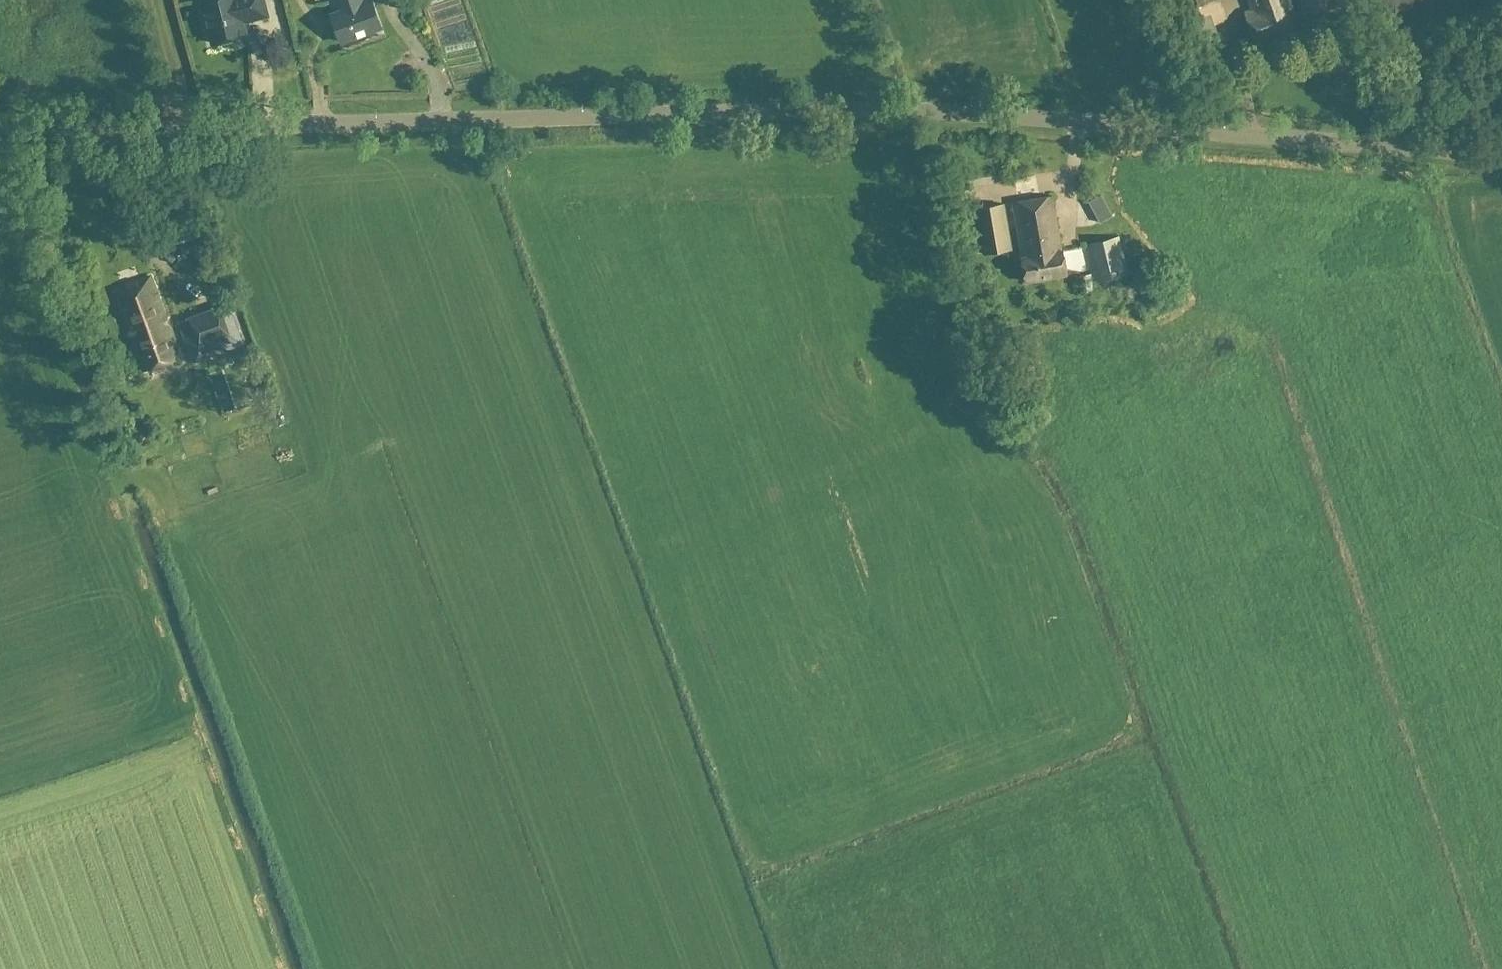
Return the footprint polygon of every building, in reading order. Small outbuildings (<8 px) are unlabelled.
[(212,45),(243,37),(238,20),(244,19),(245,22),(265,17),(261,0),(200,0),(212,45)] [(332,15),(329,16),(339,44),(380,29),(369,0),(326,0),(332,15)] [(1182,12),(1213,0),(1177,0),(1182,12)] [(1248,11),(1242,14),(1252,41),(1296,25),(1287,0),(1244,0),(1248,11)] [(1304,27),(1346,12),(1342,0),(1294,0),(1304,27)] [(1020,184),(1022,194),(1043,190),(1041,180),(1020,184)] [(1113,216),(1102,195),(1089,202),(1101,222),(1113,216)] [(1052,197),(1012,203),(1021,259),(1018,260),(1022,283),(1066,276),(1062,252),(1061,253),(1052,197)] [(1011,250),(1004,205),(976,209),(983,254),(1011,250)] [(1117,239),(1086,246),(1094,285),(1126,278),(1117,239)] [(1078,293),(1092,291),(1090,276),(1076,277),(1078,293)] [(142,372),(178,358),(149,278),(112,292),(142,372)] [(1128,300),(1147,294),(1144,284),(1125,290),(1128,300)] [(178,315),(192,353),(238,336),(223,298),(178,315)]
